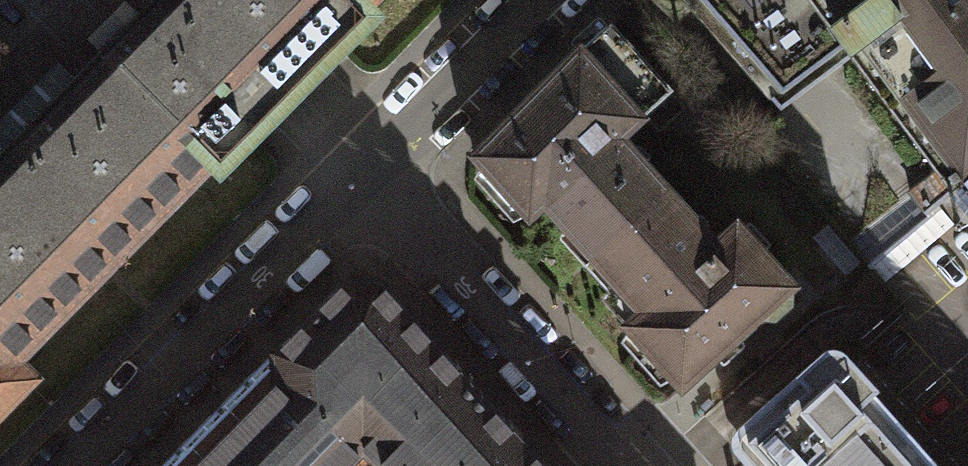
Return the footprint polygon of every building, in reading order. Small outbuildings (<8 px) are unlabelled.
[(28,379),(11,362),(211,161),(221,170),(295,95),(373,17),(363,7),(370,0),(150,0),(139,10),(92,45),(99,52),(0,151),(0,407),(28,379)] [(778,110),(851,59),(870,83),(937,172),(909,191),(926,216),(963,184),(967,180),(967,0),(684,0),(778,110)] [(596,257),(669,192),(622,140),(644,120),(642,119),(671,92),(610,25),(582,52),(580,51),(508,123),(474,157),(482,166),(475,179),(495,202),(505,192),(530,219),(544,206),(568,233),(571,230),(596,257)] [(963,184),(967,189),(959,197),(967,208),(967,180),(963,184)] [(669,192),(596,257),(620,283),(617,286),(641,313),(626,327),(650,353),(640,362),(660,385),(673,379),(682,389),(726,349),(761,318),(774,319),(790,305),(790,292),(794,288),(737,224),(715,243),(669,192)] [(470,382),(407,313),(408,311),(381,281),(346,279),(316,309),(317,310),(255,373),(254,372),(182,444),(176,449),(178,451),(162,465),(384,465),(470,382)] [(875,394),(879,391),(845,353),(841,350),(835,348),(829,349),(824,351),(735,431),(732,438),(731,446),(734,452),(746,465),(939,465),(875,394)] [(511,427),(491,405),(493,403),(471,381),(470,382),(384,465),(546,465),(511,427)]
